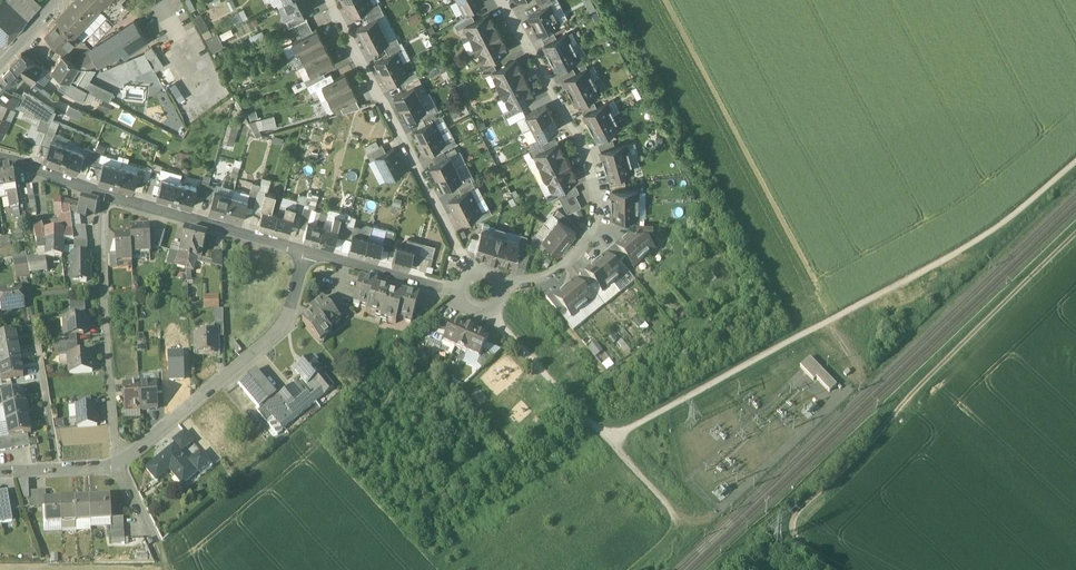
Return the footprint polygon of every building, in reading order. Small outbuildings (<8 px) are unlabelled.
[(5,43),(26,21),(4,0),(0,0),(0,39),(5,43)] [(26,21),(41,5),(36,0),(4,0),(26,21)] [(56,16),(73,32),(96,8),(103,0),(71,0),(56,16)] [(96,8),(103,11),(114,22),(118,19),(129,7),(122,1),(123,0),(103,0),(96,8)] [(294,17),(305,12),(313,7),(309,0),(285,0),(294,17)] [(345,5),(350,15),(364,8),(372,4),(370,0),(353,0),(345,5)] [(464,12),(485,1),(484,0),(458,0),(464,12)] [(541,9),(550,4),(553,3),(552,0),(537,0),(541,9)] [(372,4),(364,8),(367,14),(381,7),(378,1),(372,4)] [(541,9),(528,16),(538,34),(559,22),(550,4),(541,9)] [(381,7),(367,14),(365,15),(368,21),(377,17),(384,13),(381,7)] [(238,21),(249,17),(246,8),(235,13),(238,21)] [(309,19),(305,12),(294,17),(287,21),(290,28),(295,26),(307,20),(309,19)] [(203,14),(197,17),(205,31),(210,28),(203,14)] [(475,21),(465,26),(471,37),(472,38),(495,25),(489,14),(475,21)] [(472,15),(454,24),(457,30),(465,26),(475,21),(472,15)] [(73,32),(56,16),(55,17),(59,20),(47,32),(53,38),(54,37),(64,47),(76,35),(73,32)] [(368,21),(357,27),(363,39),(383,28),(377,17),(368,21)] [(307,20),(295,26),(298,32),(310,26),(310,25),(307,20)] [(136,24),(129,28),(127,25),(121,29),(130,44),(133,50),(148,41),(136,24)] [(495,25),(472,38),(471,37),(471,38),(477,50),(478,50),(501,37),(502,38),(502,37),(496,25),(495,25)] [(310,26),(298,32),(301,37),(313,31),(310,26)] [(383,28),(363,39),(369,51),(383,44),(389,40),(383,28)] [(121,29),(90,50),(97,64),(108,58),(130,44),(121,29)] [(301,37),(292,42),(298,54),(300,53),(323,41),(317,29),(313,31),(301,37)] [(220,33),(208,37),(214,51),(225,47),(220,33)] [(554,33),(542,39),(545,45),(557,39),(554,33)] [(545,45),(544,46),(550,57),(573,45),(567,33),(557,39),(545,45)] [(389,40),(383,44),(386,50),(400,43),(396,36),(389,40)] [(501,37),(478,50),(484,62),(508,49),(502,38),(501,37)] [(323,41),(300,53),(306,64),(329,52),(323,41)] [(400,43),(386,50),(389,56),(397,52),(403,49),(400,43)] [(573,45),(550,57),(556,69),(569,63),(579,57),(573,45)] [(97,64),(90,50),(72,61),(79,66),(81,67),(88,68),(97,64)] [(329,52),(306,64),(312,75),(312,76),(322,70),(335,64),(329,52)] [(389,56),(375,63),(381,74),(402,62),(397,52),(389,56)] [(145,53),(127,60),(133,76),(153,67),(145,53)] [(42,67),(21,54),(11,65),(22,74),(31,82),(42,67)] [(72,61),(62,55),(52,71),(70,81),(79,66),(72,61)] [(497,70),(492,72),(498,84),(522,72),(522,71),(516,60),(497,70)] [(402,62),(381,74),(386,85),(401,77),(408,73),(402,62)] [(569,63),(556,69),(559,75),(572,69),(569,63)] [(494,64),(480,71),(484,77),(492,72),(497,70),(494,64)] [(0,78),(0,97),(15,104),(15,103),(21,96),(20,95),(11,91),(13,89),(13,83),(22,74),(11,65),(0,78)] [(86,68),(76,85),(87,91),(109,101),(114,92),(90,81),(96,70),(86,68)] [(587,68),(564,80),(570,92),(593,80),(587,68)] [(408,73),(401,77),(404,83),(418,76),(415,69),(408,73)] [(322,70),(312,76),(312,75),(304,80),(307,86),(325,76),(322,70)] [(522,72),(498,84),(504,97),(505,96),(504,96),(528,84),(529,84),(522,71),(522,72)] [(325,76),(307,86),(310,92),(315,90),(322,86),(322,85),(334,79),(331,73),(325,76)] [(334,79),(322,85),(322,86),(315,90),(319,97),(321,101),(328,97),(351,85),(345,73),(334,79)] [(418,76),(404,83),(408,89),(414,85),(414,86),(421,82),(418,76)] [(593,80),(570,92),(576,104),(589,97),(600,92),(593,80)] [(76,85),(72,82),(66,91),(83,100),(87,91),(76,85)] [(528,84),(504,96),(505,96),(511,108),(534,96),(528,84)] [(351,85),(328,97),(334,109),(340,106),(355,98),(357,97),(351,85)] [(408,89),(394,96),(400,108),(420,97),(414,86),(414,85),(408,89)] [(51,119),(55,109),(47,105),(24,90),(20,95),(21,96),(15,103),(43,116),(51,119)] [(420,97),(400,108),(406,119),(420,112),(426,109),(420,97)] [(589,97),(577,104),(580,110),(581,109),(592,103),(589,97)] [(355,98),(340,106),(343,113),(361,108),(355,98)] [(0,99),(0,116),(8,120),(8,119),(14,106),(0,99)] [(592,103),(581,109),(584,115),(597,108),(594,102),(592,103)] [(597,108),(584,115),(590,127),(614,115),(607,103),(597,108)] [(79,117),(82,111),(70,105),(67,112),(79,117)] [(426,109),(420,112),(423,119),(437,111),(433,105),(426,109)] [(546,105),(526,115),(532,127),(552,116),(546,105)] [(257,111),(250,113),(251,119),(259,117),(257,111)] [(437,111),(423,119),(426,124),(434,120),(440,117),(437,111)] [(614,115),(590,127),(596,139),(620,126),(614,115)] [(0,116),(0,135),(2,136),(10,120),(8,119),(8,120),(0,116)] [(51,119),(43,116),(38,129),(40,130),(40,129),(46,132),(47,130),(51,119)] [(552,116),(532,127),(538,139),(547,134),(558,128),(552,116)] [(277,117),(253,120),(255,130),(278,127),(277,117)] [(58,122),(51,119),(47,130),(54,133),(58,122)] [(426,124),(412,132),(418,142),(440,131),(434,120),(426,124)] [(225,142),(236,145),(240,126),(230,124),(225,142)] [(485,131),(489,141),(498,137),(493,127),(485,131)] [(46,132),(40,129),(40,130),(35,142),(41,144),(46,132)] [(54,133),(47,130),(46,132),(41,144),(49,147),(51,140),(52,140),(55,133),(54,133)] [(88,135),(78,131),(75,137),(86,141),(88,135)] [(440,131),(418,142),(423,153),(445,142),(440,131)] [(547,134),(538,139),(529,143),(532,149),(542,144),(550,140),(547,134)] [(86,147),(76,143),(77,141),(71,139),(68,147),(84,153),(86,148),(86,147)] [(52,140),(51,140),(49,147),(44,159),(60,166),(68,147),(52,140)] [(613,140),(599,145),(601,152),(615,147),(613,140)] [(545,150),(535,156),(541,167),(541,168),(565,155),(564,155),(558,143),(545,150)] [(372,159),(375,157),(388,151),(385,144),(369,152),(372,159)] [(532,149),(528,151),(532,157),(535,156),(545,150),(542,144),(532,149)] [(615,147),(601,152),(604,164),(630,157),(626,144),(615,147)] [(68,147),(60,166),(77,173),(82,160),(84,154),(84,153),(68,147)] [(388,151),(375,157),(386,180),(407,169),(395,147),(388,151)] [(94,152),(86,148),(84,153),(84,154),(82,160),(90,163),(94,152)] [(102,155),(94,152),(90,163),(97,166),(102,155)] [(451,155),(430,165),(436,177),(456,166),(451,155)] [(565,155),(541,168),(541,167),(540,167),(547,180),(547,179),(571,167),(565,155),(564,155),(565,155)] [(129,158),(124,156),(121,166),(115,186),(133,191),(140,166),(128,162),(129,158)] [(630,157),(604,164),(608,177),(623,173),(633,170),(630,157)] [(121,166),(104,161),(98,181),(115,186),(121,166)] [(456,166),(436,177),(442,189),(456,182),(462,178),(456,166)] [(152,169),(144,167),(140,179),(149,181),(152,169)] [(571,167),(547,179),(547,180),(553,191),(558,189),(577,179),(571,167)] [(0,170),(0,190),(16,188),(12,168),(0,170)] [(160,172),(152,169),(149,181),(157,184),(160,172)] [(623,173),(608,177),(610,184),(611,184),(625,182),(623,173)] [(469,175),(462,178),(456,182),(459,188),(472,181),(469,175)] [(180,183),(163,178),(157,198),(174,202),(180,183)] [(209,183),(202,181),(199,194),(205,196),(209,183)] [(472,181),(459,188),(462,194),(470,189),(470,190),(475,187),(472,181)] [(260,184),(253,182),(250,191),(258,193),(259,189),(260,184)] [(625,182),(611,184),(611,190),(625,190),(625,182)] [(197,187),(180,183),(174,202),(191,207),(197,187)] [(217,185),(209,183),(205,196),(212,198),(214,191),(215,191),(217,185)] [(561,195),(559,196),(562,202),(575,195),(579,193),(576,187),(561,195)] [(232,196),(226,217),(242,221),(246,206),(250,193),(234,189),(232,196)] [(258,193),(254,208),(253,212),(261,214),(263,209),(261,208),(265,191),(259,189),(258,193)] [(462,194),(448,201),(454,212),(476,200),(470,190),(470,189),(462,194)] [(558,189),(553,191),(544,196),(547,202),(559,196),(561,195),(558,189)] [(625,190),(611,190),(611,204),(638,204),(638,190),(625,190)] [(215,191),(214,191),(212,198),(208,212),(226,217),(232,196),(215,191)] [(258,193),(250,191),(250,193),(246,206),(254,208),(258,193)] [(276,194),(265,191),(261,208),(263,209),(261,214),(258,226),(273,230),(278,212),(272,210),(276,194)] [(318,195),(308,192),(307,196),(299,226),(306,228),(308,221),(312,208),(314,209),(318,195)] [(16,193),(8,195),(11,209),(12,209),(19,208),(16,193)] [(307,196),(299,194),(296,207),(291,224),(299,226),(307,196)] [(575,195),(562,202),(565,208),(579,201),(575,195)] [(99,201),(82,197),(80,206),(78,210),(87,212),(95,214),(99,201)] [(61,200),(46,201),(47,217),(62,217),(61,201),(61,200)] [(476,200),(454,212),(460,222),(481,211),(476,200)] [(69,203),(61,201),(62,217),(71,217),(70,213),(69,203)] [(579,201),(565,208),(568,214),(582,207),(579,201)] [(80,206),(69,203),(70,213),(77,214),(77,215),(86,217),(87,212),(78,210),(80,206)] [(638,204),(611,204),(611,217),(625,217),(638,217),(638,204)] [(286,205),(284,214),(278,212),(273,230),(288,234),(291,224),(296,207),(286,205)] [(19,208),(12,209),(14,220),(21,219),(19,208)] [(571,219),(558,209),(554,215),(558,217),(567,224),(571,219)] [(327,212),(321,210),(317,223),(323,225),(327,212)] [(342,216),(335,214),(331,227),(338,229),(342,216)] [(349,218),(342,216),(338,229),(336,235),(344,237),(348,223),(349,218)] [(71,217),(62,217),(62,226),(63,226),(63,241),(74,241),(72,228),(71,217)] [(567,224),(558,217),(550,228),(568,242),(576,232),(567,224)] [(308,221),(306,228),(303,238),(319,242),(323,225),(317,223),(308,221)] [(355,225),(348,223),(344,237),(351,239),(355,225)] [(362,227),(355,225),(351,239),(349,251),(364,255),(368,238),(368,237),(372,225),(368,224),(362,227)] [(44,231),(42,225),(33,226),(36,241),(37,241),(46,241),(63,241),(63,226),(62,226),(52,226),(52,231),(44,231)] [(331,227),(323,225),(319,242),(333,246),(336,235),(338,229),(331,227)] [(86,226),(72,228),(74,241),(87,242),(86,226)] [(149,226),(130,227),(131,234),(132,252),(150,251),(150,249),(149,233),(149,226)] [(568,242),(550,228),(542,238),(548,243),(560,252),(568,242)] [(197,232),(185,229),(181,246),(181,247),(192,250),(197,232)] [(494,233),(481,230),(475,252),(487,255),(494,233)] [(637,231),(627,239),(644,260),(654,251),(637,231)] [(197,232),(192,250),(199,251),(203,252),(208,235),(197,232)] [(165,233),(149,233),(150,249),(160,249),(165,233)] [(393,235),(385,233),(383,241),(381,247),(389,249),(393,235)] [(507,237),(494,233),(487,255),(500,259),(507,237)] [(542,238),(536,233),(531,239),(543,248),(548,243),(542,238)] [(131,234),(115,235),(116,254),(116,262),(117,262),(132,261),(132,252),(131,234)] [(528,236),(521,234),(519,241),(517,249),(523,250),(528,236)] [(519,241),(507,237),(500,259),(513,263),(517,249),(519,241)] [(383,241),(368,238),(364,255),(378,259),(381,247),(383,241)] [(422,243),(407,239),(405,247),(414,250),(413,251),(420,253),(422,243)] [(617,248),(616,248),(626,259),(633,268),(644,260),(627,239),(617,248)] [(46,241),(37,241),(38,251),(46,250),(46,241)] [(63,241),(46,241),(46,250),(46,258),(62,258),(63,241)] [(87,242),(74,241),(74,255),(87,255),(87,242)] [(405,247),(397,245),(392,263),(409,267),(410,261),(413,251),(414,250),(405,247)] [(626,259),(616,248),(617,248),(615,246),(609,250),(620,263),(626,259)] [(192,250),(181,247),(179,254),(176,267),(187,270),(192,250)] [(192,250),(187,270),(193,272),(196,262),(199,251),(192,250)] [(620,263),(609,250),(604,254),(606,256),(615,268),(620,263)] [(179,254),(170,251),(166,264),(176,267),(179,254)] [(212,260),(201,257),(203,252),(199,251),(196,262),(210,266),(211,265),(212,260)] [(420,253),(413,251),(410,261),(417,263),(420,253)] [(222,254),(214,252),(212,260),(211,265),(222,268),(222,254)] [(116,254),(109,254),(110,268),(117,267),(117,262),(116,262),(116,254)] [(74,255),(72,255),(72,274),(74,274),(78,274),(78,275),(78,279),(79,280),(81,282),(86,282),(88,279),(90,279),(90,267),(92,265),(92,262),(90,260),(90,255),(87,255),(74,255)] [(615,268),(606,256),(596,265),(613,285),(623,277),(615,268)] [(429,259),(423,257),(420,269),(426,271),(429,259)] [(36,259),(27,260),(29,273),(30,273),(47,271),(46,260),(37,261),(36,259)] [(27,260),(14,262),(16,278),(30,276),(30,273),(29,273),(27,260)] [(586,273),(595,285),(603,294),(613,285),(596,265),(586,273)] [(595,285),(586,273),(584,272),(579,276),(580,278),(590,289),(595,285)] [(590,289),(580,278),(575,282),(584,293),(590,289)] [(377,283),(360,279),(353,306),(368,310),(366,315),(376,317),(377,314),(382,316),(388,294),(389,294),(389,292),(376,288),(377,283)] [(584,293),(575,282),(565,290),(582,311),(592,303),(584,293)] [(0,291),(0,293),(3,312),(5,311),(8,313),(11,312),(13,310),(23,308),(20,288),(0,291)] [(582,311),(565,290),(555,299),(564,310),(572,320),(582,311)] [(389,294),(388,294),(382,316),(382,318),(387,319),(386,322),(396,325),(397,320),(412,324),(419,297),(402,292),(401,297),(389,294)] [(205,295),(206,308),(221,308),(221,294),(205,295)] [(555,299),(551,295),(546,299),(559,314),(564,310),(555,299)] [(323,299),(309,311),(313,315),(302,323),(320,345),(332,334),(329,330),(340,321),(323,299)] [(223,310),(214,310),(214,324),(223,324),(223,310)] [(88,317),(63,319),(64,336),(65,336),(76,336),(84,335),(89,329),(88,317)] [(452,323),(443,344),(455,349),(464,328),(452,323)] [(223,324),(214,324),(215,333),(216,333),(216,337),(224,337),(223,324)] [(476,334),(464,328),(455,349),(467,355),(476,334)] [(215,333),(197,334),(198,354),(216,353),(216,337),(216,333),(215,333)] [(0,337),(0,352),(18,348),(16,334),(0,337)] [(476,334),(467,355),(463,363),(476,368),(476,366),(483,352),(488,339),(476,334)] [(76,336),(65,336),(64,336),(59,336),(59,345),(77,343),(76,336)] [(59,345),(57,345),(58,357),(68,357),(68,356),(78,355),(77,343),(59,345)] [(597,343),(590,349),(597,358),(605,352),(597,343)] [(0,352),(0,366),(21,363),(18,348),(0,352)] [(483,352),(476,366),(481,371),(494,358),(490,355),(483,352)] [(183,353),(168,354),(169,380),(184,379),(183,353)] [(78,355),(68,356),(68,357),(69,374),(93,372),(92,364),(93,364),(93,355),(78,355)] [(312,358),(303,365),(303,364),(299,367),(300,368),(295,371),(307,386),(322,374),(324,372),(317,363),(317,362),(315,359),(313,359),(312,358)] [(830,393),(837,387),(811,358),(800,368),(813,382),(817,379),(830,393)] [(0,366),(0,374),(1,381),(23,377),(21,363),(0,366)] [(277,396),(256,371),(238,385),(259,410),(263,407),(272,418),(282,430),(295,419),(278,398),(277,396)] [(162,373),(155,374),(155,383),(156,383),(156,394),(163,393),(162,373)] [(305,396),(295,384),(278,398),(295,419),(314,404),(314,405),(334,388),(322,374),(308,386),(315,394),(310,398),(307,394),(305,396)] [(155,383),(139,384),(140,410),(157,409),(156,394),(156,383),(155,383)] [(125,385),(123,385),(125,411),(140,410),(139,384),(125,385)] [(23,391),(1,395),(4,409),(26,405),(23,391)] [(91,398),(71,400),(71,407),(76,407),(91,405),(91,398)] [(26,405),(4,409),(7,424),(28,420),(26,405)] [(91,405),(76,407),(78,428),(97,427),(96,405),(91,405)] [(272,418),(263,407),(259,410),(257,412),(266,423),(272,418)] [(28,420),(7,424),(9,438),(12,438),(18,436),(25,435),(31,434),(28,420)] [(277,436),(282,432),(273,420),(268,424),(277,436)] [(184,433),(173,442),(181,452),(193,443),(184,433)] [(31,434),(25,435),(27,447),(33,446),(31,434)] [(25,435),(18,436),(20,448),(27,447),(25,435)] [(18,436),(12,438),(14,449),(20,448),(18,436)] [(9,438),(6,439),(8,450),(14,449),(12,438),(9,438)] [(173,447),(146,470),(154,480),(167,469),(175,478),(179,475),(186,483),(196,474),(188,465),(173,447)] [(188,465),(196,474),(209,464),(201,454),(188,465)] [(0,524),(12,522),(7,492),(0,494),(0,522),(0,524)] [(37,492),(29,493),(30,509),(38,508),(37,492)] [(46,492),(37,492),(38,508),(46,508),(45,501),(46,501),(46,492)] [(111,498),(90,499),(90,519),(112,518),(111,498)] [(90,499),(75,500),(76,520),(76,522),(90,521),(90,519),(90,499)] [(75,500),(61,501),(62,521),(76,520),(75,500)] [(46,501),(45,501),(46,508),(46,523),(62,523),(62,521),(61,501),(46,501)]
